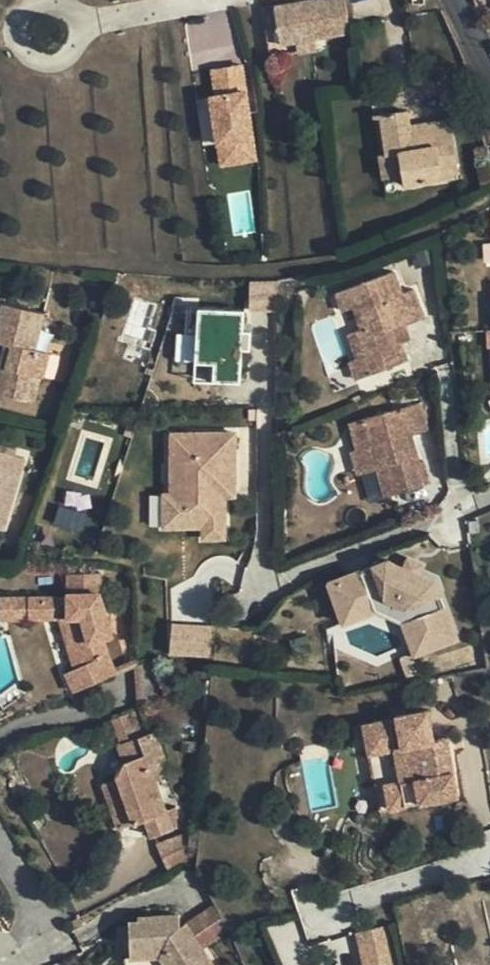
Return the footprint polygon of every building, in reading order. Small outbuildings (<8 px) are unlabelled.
[(297,0),(264,5),(271,45),(275,46),(312,40),(326,37),(352,33),(347,0),(310,0),(311,6),(298,8),(297,0)] [(328,50),(326,37),(312,40),(315,52),(328,50)] [(259,162),(246,67),(214,72),(218,104),(214,105),(223,167),(259,162)] [(412,130),(411,125),(409,111),(381,115),(387,154),(401,152),(407,185),(457,178),(448,120),(423,123),(423,129),(412,130)] [(385,270),(328,288),(334,308),(345,306),(351,329),(340,333),(347,363),(357,361),(361,377),(397,365),(392,348),(387,335),(400,330),(398,326),(415,320),(407,290),(393,295),(385,270)] [(251,280),(248,308),(274,310),(276,283),(251,280)] [(4,345),(10,347),(5,367),(0,367),(0,393),(32,401),(38,374),(41,373),(46,355),(31,350),(40,314),(1,305),(0,307),(0,344),(4,345)] [(400,330),(387,335),(392,348),(403,345),(400,330)] [(0,362),(0,367),(5,367),(10,347),(4,345),(0,362)] [(347,363),(343,365),(347,382),(361,377),(357,361),(347,363)] [(419,401),(340,428),(348,455),(363,451),(370,472),(378,501),(422,486),(417,468),(410,470),(405,450),(397,453),(393,443),(402,440),(428,430),(419,401)] [(230,435),(167,436),(167,498),(183,498),(184,529),(200,529),(200,540),(221,540),(221,499),(221,483),(231,483),(230,435)] [(402,440),(393,443),(397,453),(405,450),(402,440)] [(348,455),(342,457),(348,479),(370,472),(363,451),(348,455)] [(6,534),(26,461),(0,454),(0,532),(6,534)] [(231,483),(221,483),(221,499),(230,499),(231,483)] [(183,498),(167,498),(159,498),(160,529),(184,529),(183,498)] [(74,528),(78,511),(59,507),(55,524),(74,528)] [(348,584),(360,616),(392,605),(409,609),(426,656),(459,643),(437,584),(391,567),(348,584)] [(360,616),(348,584),(332,590),(346,629),(377,618),(407,626),(419,658),(426,656),(409,609),(392,605),(360,616)] [(73,689),(114,670),(113,667),(102,641),(112,638),(99,591),(67,592),(66,596),(42,596),(42,617),(59,616),(75,668),(65,671),(73,689)] [(42,617),(42,596),(0,596),(0,618),(42,617)] [(217,629),(177,628),(176,657),(216,659),(217,629)] [(139,664),(135,658),(113,667),(114,670),(117,674),(134,667),(139,664)] [(137,705),(169,695),(158,659),(139,664),(134,667),(137,705)] [(151,734),(142,709),(112,719),(122,743),(119,744),(124,762),(114,781),(103,785),(118,828),(135,822),(132,815),(144,812),(146,818),(154,836),(177,827),(177,807),(166,810),(153,775),(166,769),(162,761),(166,759),(155,732),(151,734)] [(457,797),(450,753),(442,754),(440,740),(433,741),(428,711),(396,717),(397,720),(374,724),(379,752),(395,749),(405,807),(457,797)] [(405,807),(395,749),(379,752),(374,724),(364,726),(379,811),(405,807)] [(450,753),(447,739),(440,740),(442,754),(450,753)] [(144,812),(132,815),(135,822),(146,818),(144,812)] [(186,835),(156,845),(166,871),(186,861),(186,835)] [(227,929),(226,927),(214,902),(186,922),(191,930),(203,949),(228,932),(227,929)] [(179,926),(178,914),(138,916),(138,920),(129,921),(130,957),(163,956),(169,964),(214,964),(203,949),(191,930),(184,933),(179,926)] [(191,930),(186,922),(179,926),(184,933),(191,930)] [(273,927),(282,964),(302,964),(292,922),(273,927)] [(356,929),(364,964),(378,964),(394,962),(385,922),(356,929)]
